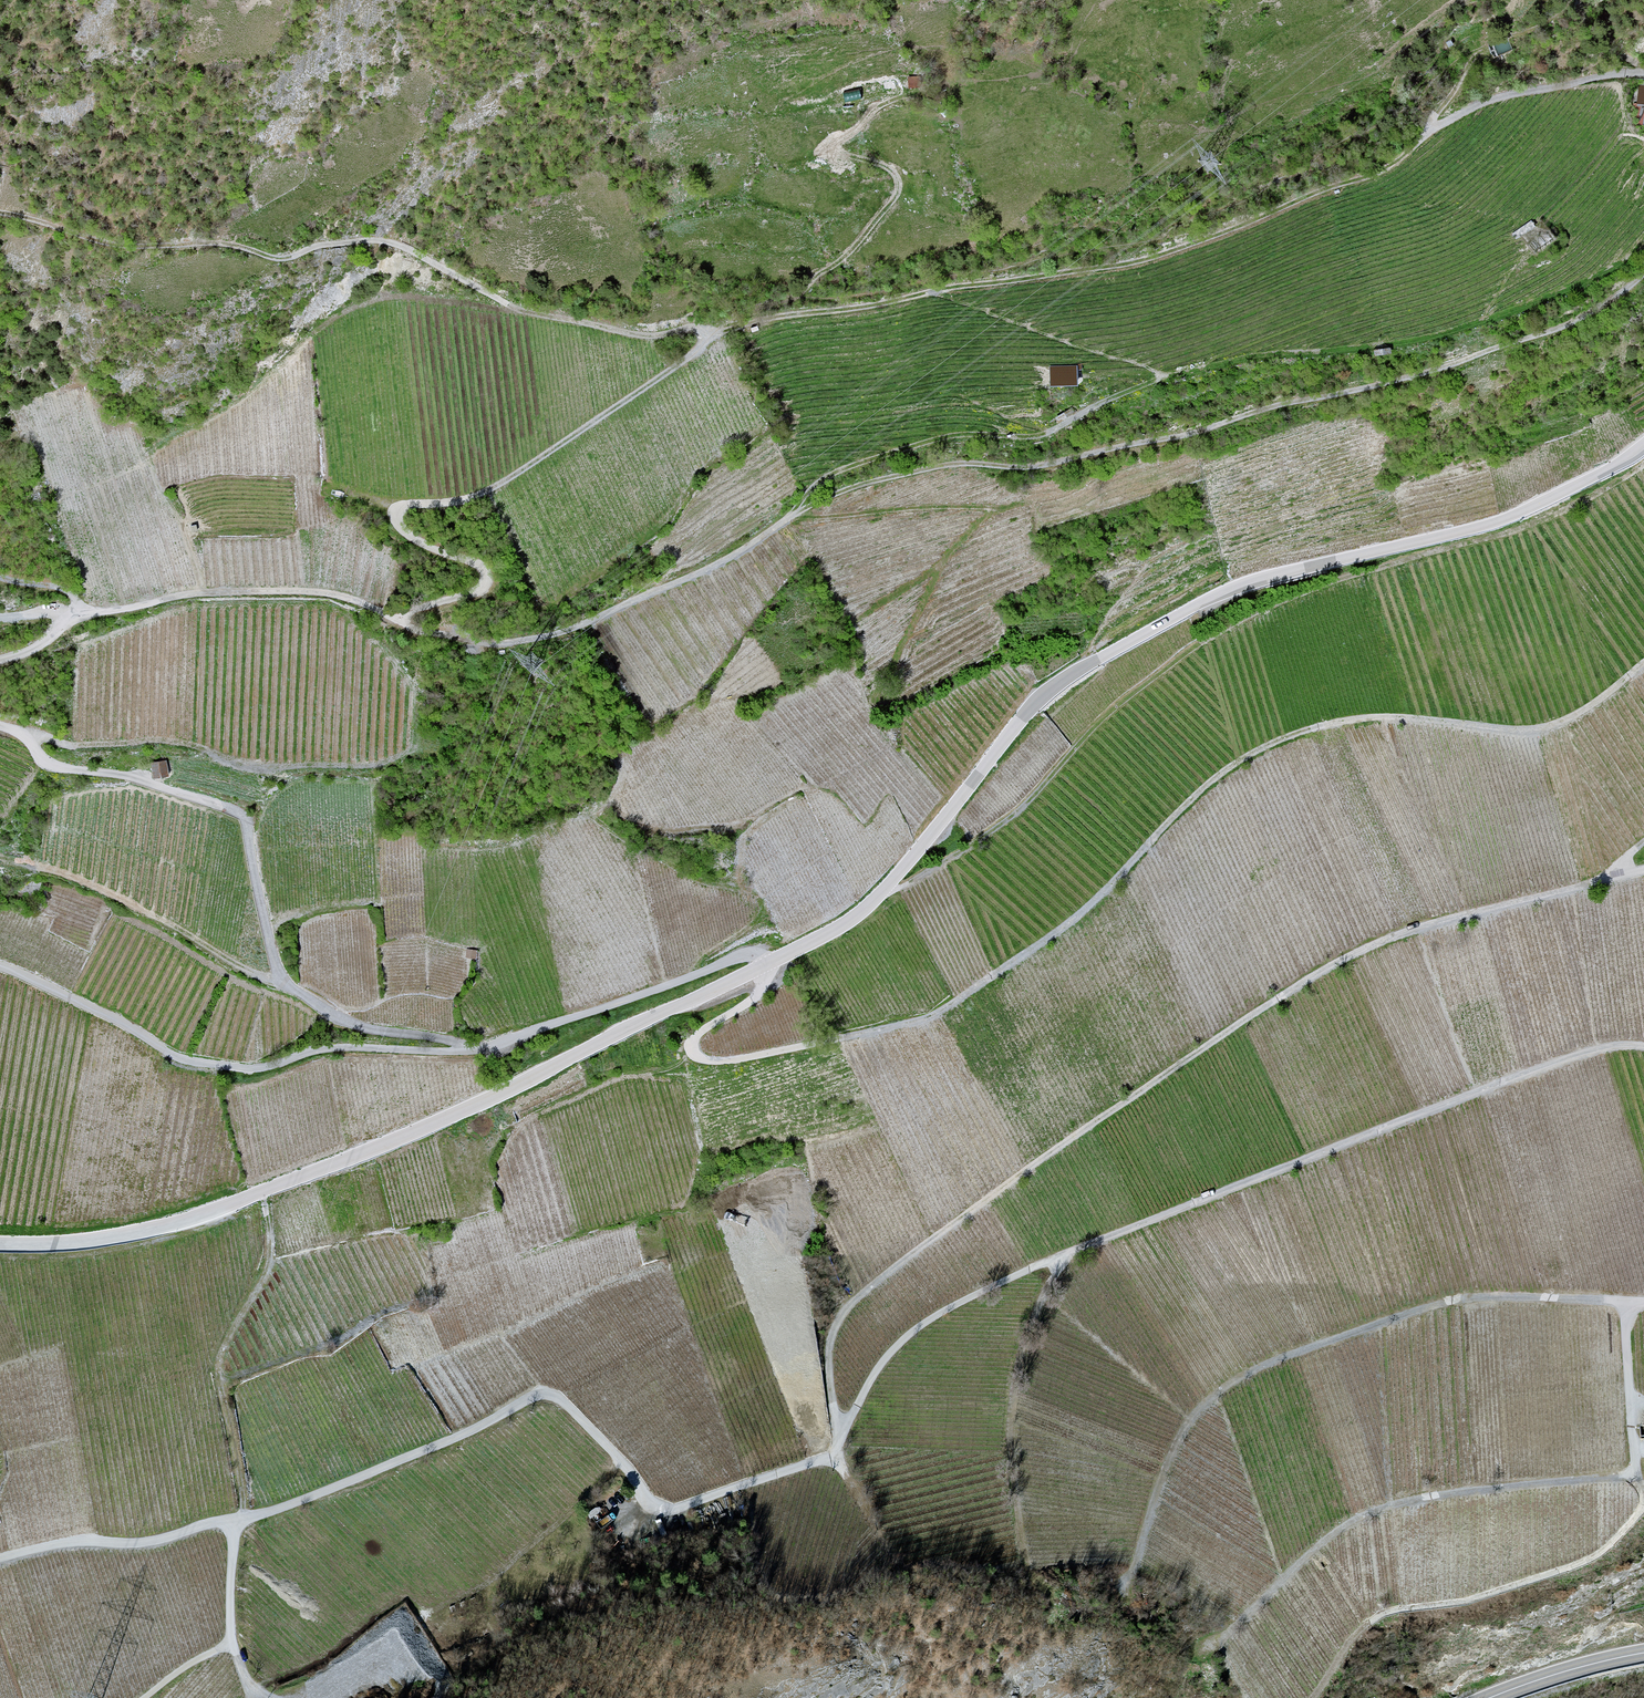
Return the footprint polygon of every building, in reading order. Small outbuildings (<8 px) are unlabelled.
[(909,89),(922,88),(921,73),(908,74),(909,89)] [(1641,91),(1636,121),(1643,122),(1643,91),(1641,91)] [(1077,366),(1050,367),(1051,385),(1077,384),(1077,366)] [(169,763),(153,763),(154,778),(170,777),(169,763)]
